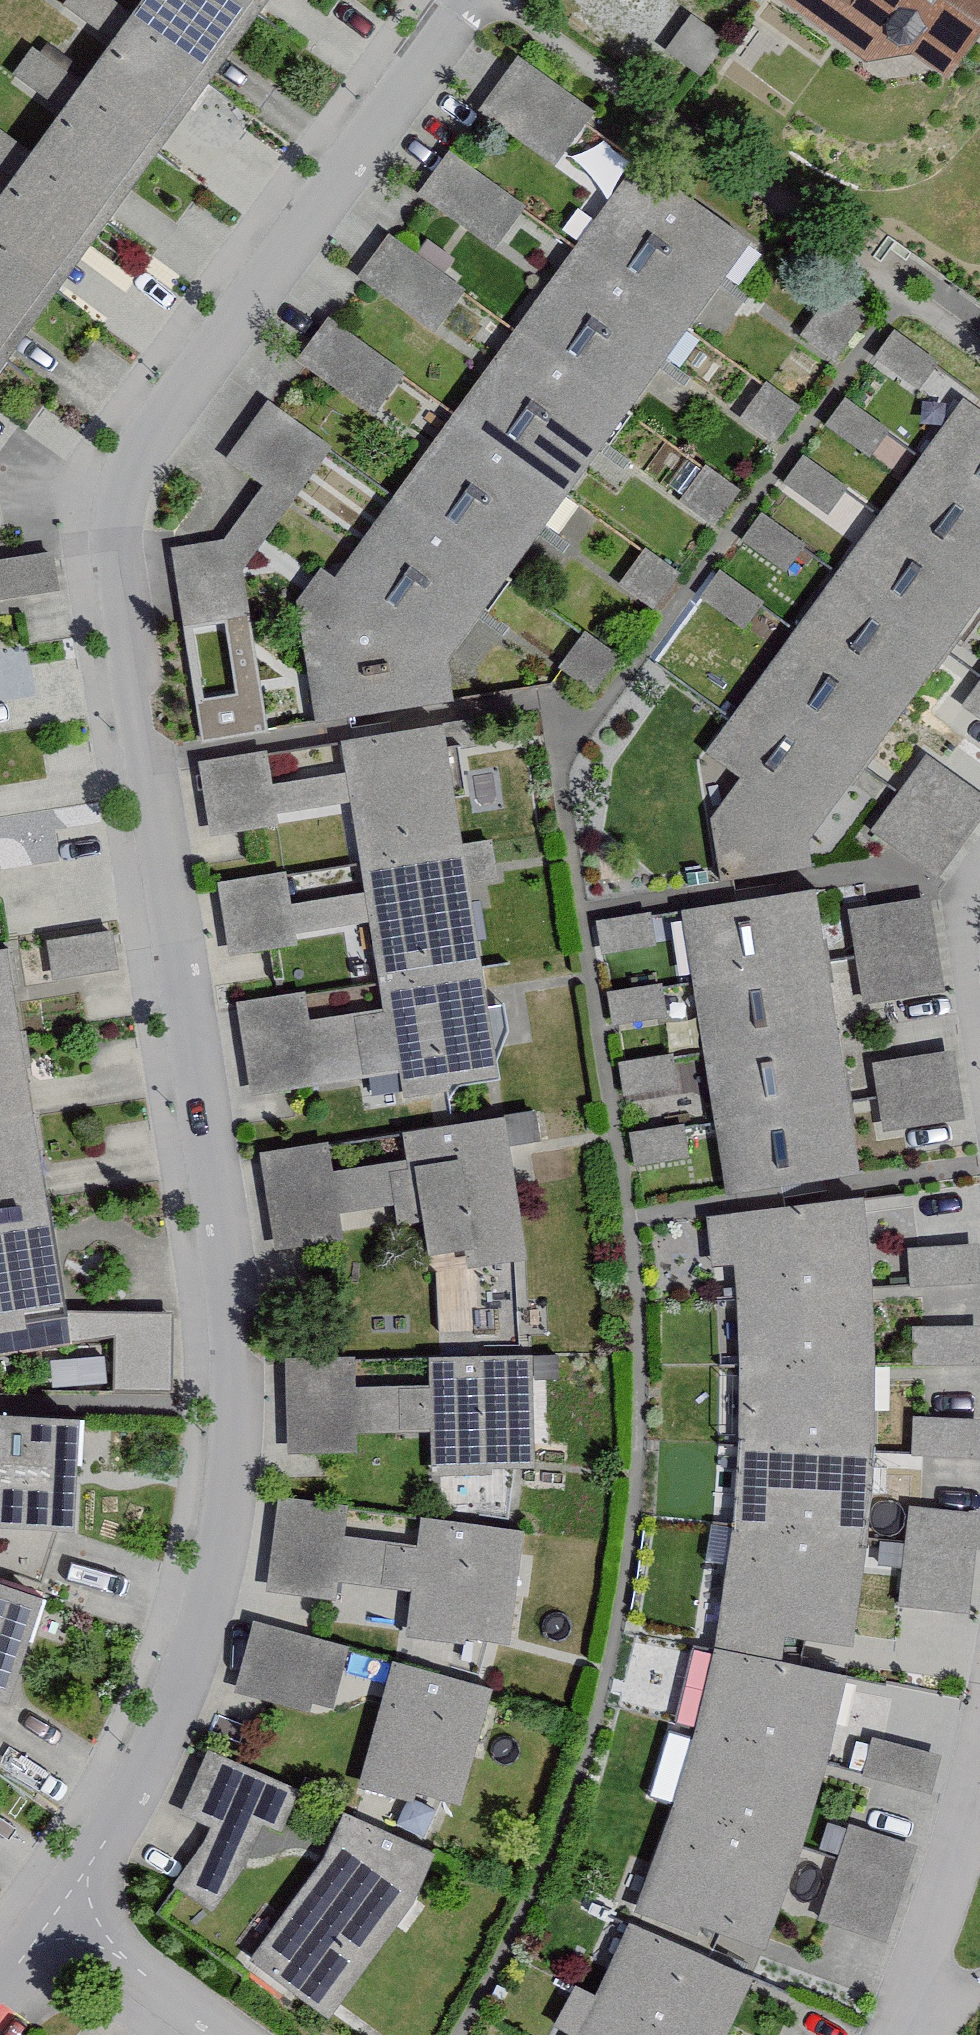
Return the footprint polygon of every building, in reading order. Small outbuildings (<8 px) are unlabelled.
[(262,0),(133,0),(120,17),(96,0),(74,0),(64,13),(102,42),(70,86),(30,56),(11,81),(52,111),(18,156),(0,142),(0,349),(262,0)] [(770,2),(862,68),(904,60),(936,83),(979,24),(979,0),(771,0),(770,2)] [(587,121),(513,64),(476,112),(549,169),(587,121)] [(519,214),(443,161),(414,202),(490,255),(519,214)] [(319,576),(294,609),(310,730),(442,712),(438,679),(750,252),(634,167),(329,583),(319,576)] [(459,299),(383,245),(354,286),(430,340),(459,299)] [(865,320),(833,295),(798,339),(831,364),(865,320)] [(401,378),(325,325),(296,366),(372,419),(401,378)] [(934,365),(890,334),(872,360),(915,391),(934,365)] [(795,413),(762,388),(738,420),(771,445),(795,413)] [(884,434),(839,403),(822,429),(866,459),(884,434)] [(259,494),(220,548),(168,556),(180,636),(246,626),(238,573),(325,453),(265,409),(222,467),(259,494)] [(967,409),(716,757),(740,772),(703,822),(713,882),(805,867),(802,844),(855,767),(900,706),(940,648),(979,592),(979,419),(967,409)] [(840,492),(799,462),(780,487),(821,517),(840,492)] [(731,495),(703,475),(682,504),(711,524),(731,495)] [(796,549),(756,518),(737,543),(777,574),(796,549)] [(674,580),(642,556),(618,590),(650,613),(674,580)] [(46,561),(0,568),(0,604),(51,596),(46,561)] [(754,606),(714,576),(695,601),(735,632),(754,606)] [(612,660),(581,640),(557,677),(588,697),(612,660)] [(977,682),(958,710),(979,725),(979,679),(977,682)] [(489,1084),(435,732),(350,743),(355,774),(268,788),(263,759),(205,768),(217,841),(273,833),(271,819),(360,806),(373,893),(289,906),(285,879),(224,888),(236,962),(290,953),(288,938),(378,924),(391,1010),(306,1023),(302,999),(244,1008),(258,1093),(319,1084),(318,1074),(399,1062),(404,1096),(489,1084)] [(878,832),(948,880),(979,833),(979,796),(927,760),(878,832)] [(806,891),(689,909),(734,1197),(851,1179),(839,1104),(828,1034),(817,963),(806,891)] [(929,905),(859,916),(873,1000),(943,988),(929,905)] [(648,922),(603,928),(607,959),(652,954),(648,922)] [(112,976),(107,939),(43,947),(48,985),(112,976)] [(0,953),(0,1320),(54,1312),(0,953)] [(665,1015),(660,985),(613,992),(618,1022),(665,1015)] [(670,1054),(621,1061),(626,1092),(675,1084),(670,1054)] [(959,1120),(951,1054),(877,1063),(885,1129),(959,1120)] [(685,1154),(681,1123),(635,1130),(639,1160),(685,1154)] [(721,1123),(689,1128),(695,1173),(728,1169),(721,1123)] [(517,1248),(497,1124),(398,1140),(403,1170),(329,1182),(324,1150),(268,1159),(282,1244),(337,1235),(333,1211),(422,1197),(432,1262),(517,1248)] [(862,1198),(736,1215),(749,1364),(748,1451),(724,1654),(687,1802),(638,1929),(601,2003),(576,1991),(557,2027),(571,2034),(723,2034),(752,1978),(706,1959),(716,1932),(764,1946),(792,1877),(814,1809),(831,1743),(848,1678),(790,1663),(795,1638),(853,1647),(867,1530),(876,1419),(871,1279),(862,1198)] [(971,1252),(905,1255),(906,1294),(973,1292),(971,1252)] [(168,1319),(67,1319),(67,1342),(111,1342),(112,1400),(169,1400),(168,1319)] [(978,1335),(911,1334),(911,1372),(977,1373),(978,1335)] [(537,1470),(535,1360),(435,1361),(436,1392),(358,1393),(357,1361),(293,1362),(294,1451),(356,1450),(356,1432),(442,1430),(443,1471),(537,1470)] [(75,1531),(83,1424),(0,1418),(0,1525),(75,1531)] [(977,1429),(911,1427),(910,1465),(976,1467),(977,1429)] [(503,1641),(519,1535),(431,1521),(427,1551),(342,1538),(347,1507),(287,1498),(273,1591),(336,1601),(340,1576),(423,1588),(417,1627),(503,1641)] [(972,1518),(907,1510),(894,1606),(960,1614),(972,1518)] [(4,1700),(40,1601),(0,1587),(0,1699),(4,1700)] [(325,1707),(342,1650),(264,1627),(247,1684),(325,1707)] [(492,1691),(402,1664),(366,1784),(417,1799),(421,1787),(460,1799),(492,1691)] [(931,1764),(871,1748),(863,1780),(922,1795),(931,1764)] [(191,1814),(216,1825),(185,1873),(215,1892),(259,1825),(273,1832),(289,1795),(215,1762),(191,1814)] [(330,2018),(416,1904),(437,1853),(349,1818),(332,1861),(255,1960),(330,2018)] [(905,1852),(843,1833),(813,1931),(874,1950),(905,1852)]
